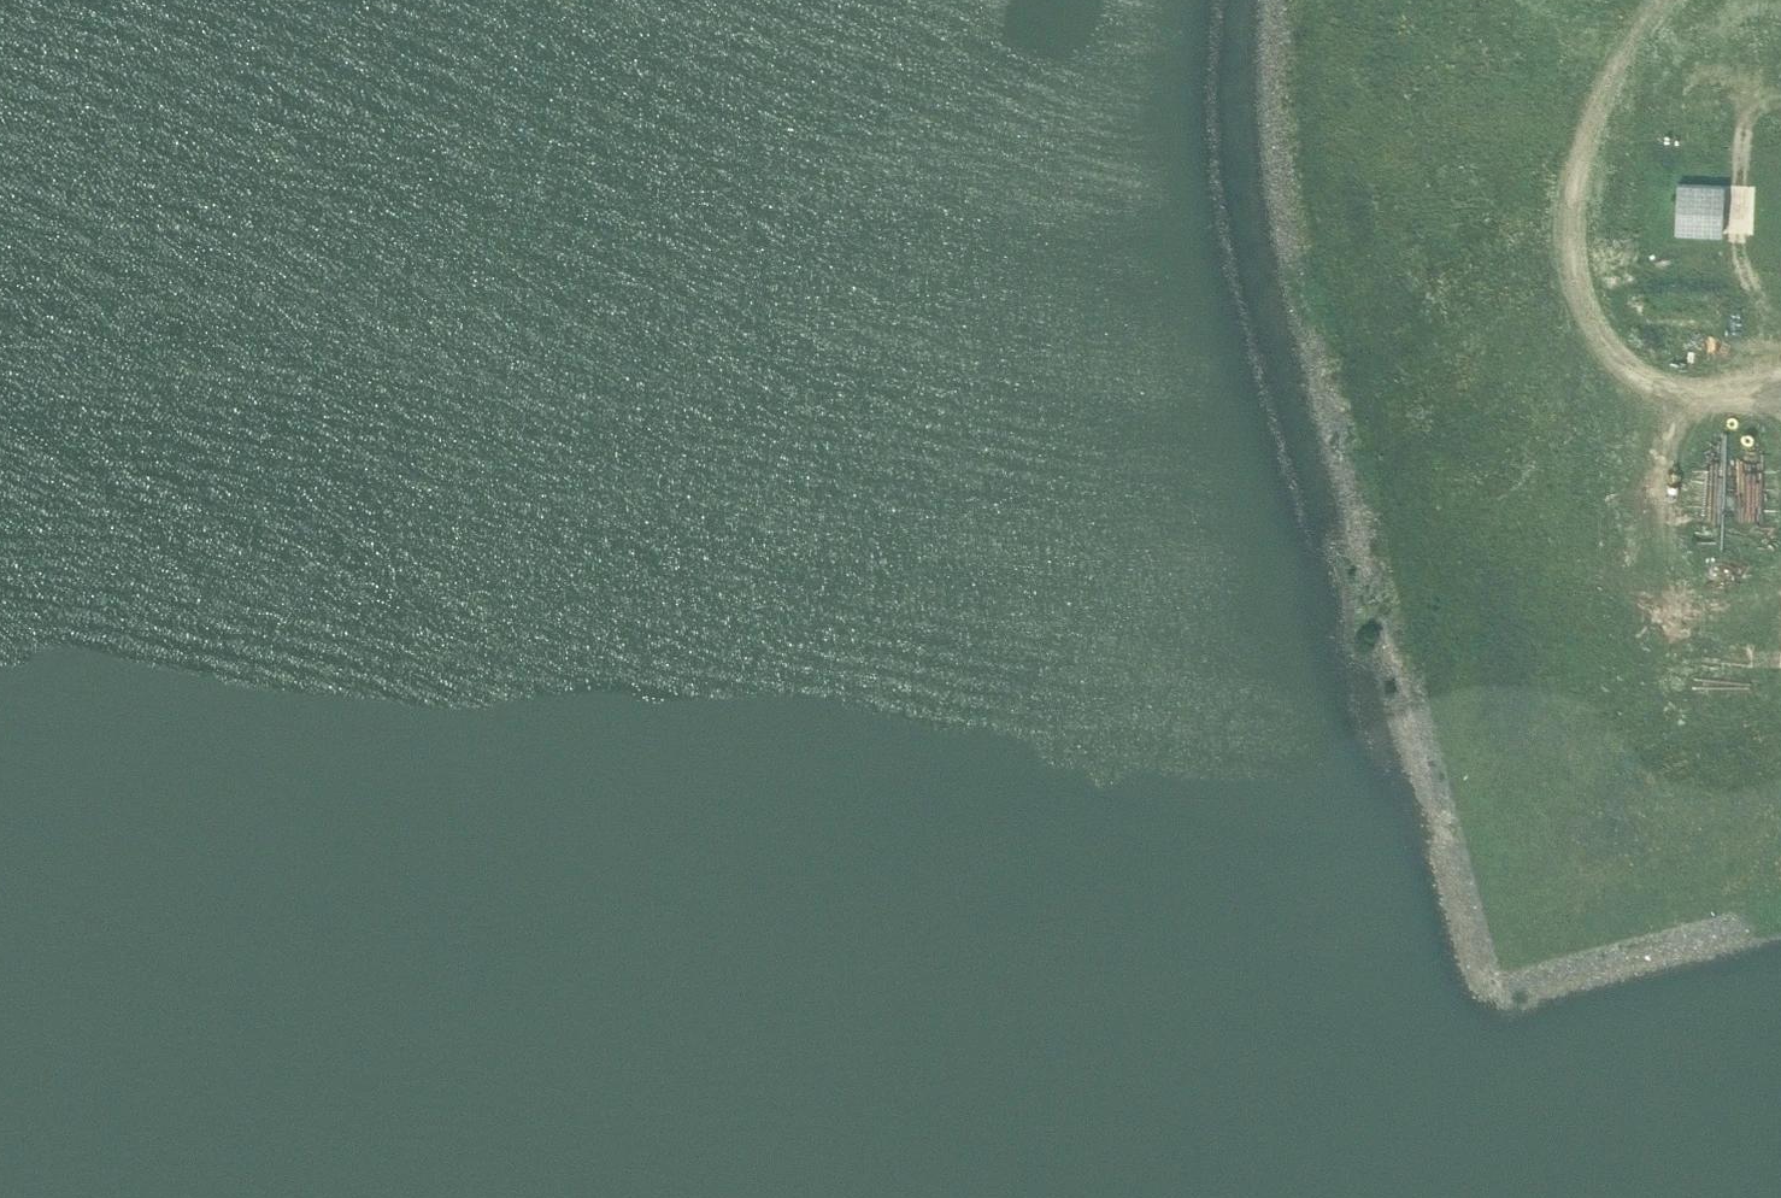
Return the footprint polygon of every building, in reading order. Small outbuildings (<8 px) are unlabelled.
[(1725,185),(1679,182),(1676,231),(1722,234),(1725,185)]
